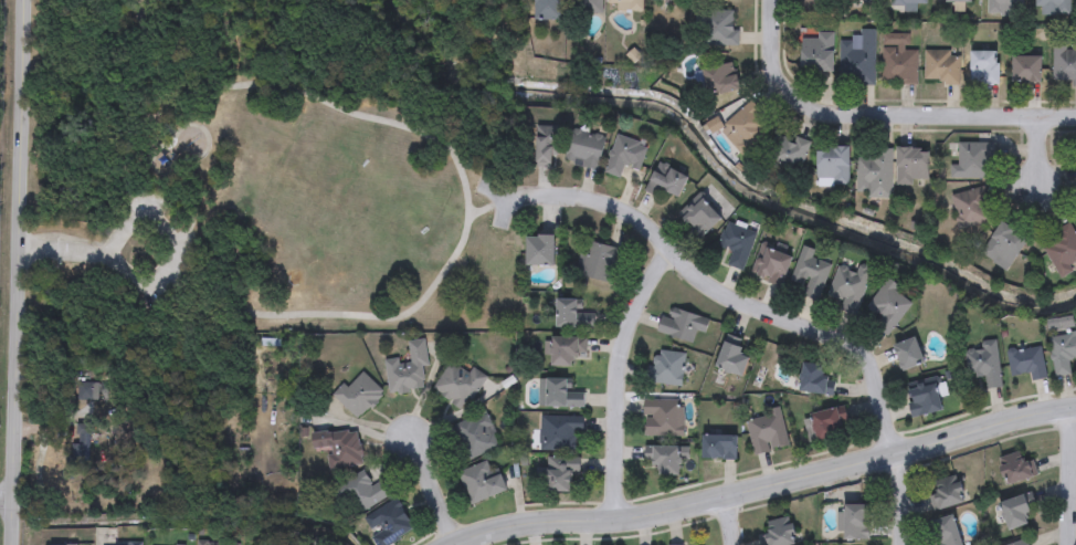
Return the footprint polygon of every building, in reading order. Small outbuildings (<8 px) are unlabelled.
[(535,20),(535,0),(562,0),(562,20),(535,20)] [(569,12),(569,0),(602,0),(602,12),(569,12)] [(609,10),(644,10),(644,0),(609,0),(609,10)] [(988,11),(988,0),(1022,0),(1022,12),(988,11)] [(1035,14),(1035,0),(1069,0),(1069,14),(1035,14)] [(711,45),(711,10),(736,10),(736,45),(711,45)] [(874,84),(838,84),(838,41),(857,41),(857,30),(874,30),(874,84)] [(833,70),(801,70),(801,33),(833,33),(833,70)] [(882,33),(915,33),(915,83),(882,83),(882,33)] [(1051,42),(1075,42),(1075,84),(1051,84),(1051,42)] [(924,83),(924,51),(959,51),(959,83),(924,83)] [(999,83),(970,83),(970,51),(999,51),(999,83)] [(1012,55),(1041,55),(1041,81),(1012,81),(1012,55)] [(741,87),(710,97),(701,70),(732,60),(741,87)] [(742,151),(720,127),(751,101),(773,125),(742,151)] [(537,166),(537,124),(558,124),(558,166),(537,166)] [(606,135),(600,168),(566,160),(572,128),(606,135)] [(605,172),(618,133),(648,143),(641,169),(625,165),(621,177),(605,172)] [(808,139),(801,174),(768,167),(776,133),(808,139)] [(993,143),(993,177),(951,177),(951,165),(959,165),(959,143),(993,143)] [(850,145),(850,185),(817,185),(817,145),(850,145)] [(893,147),(893,197),(857,197),(857,156),(872,156),(872,147),(893,147)] [(929,147),(929,184),(898,184),(898,147),(929,147)] [(662,188),(657,196),(646,190),(658,161),(690,175),(681,196),(662,188)] [(991,218),(959,224),(952,193),(984,187),(991,218)] [(678,217),(701,192),(725,214),(701,239),(678,217)] [(1028,238),(1008,270),(981,252),(1002,220),(1028,238)] [(742,270),(728,264),(732,251),(718,245),(728,221),(757,232),(742,270)] [(1069,224),(1075,234),(1075,267),(1062,276),(1041,243),(1069,224)] [(526,234),(555,234),(555,264),(526,264),(526,234)] [(581,275),(588,241),(621,248),(614,282),(581,275)] [(784,284),(751,275),(760,244),(792,253),(784,284)] [(801,295),(804,287),(790,282),(803,247),(833,258),(817,301),(801,295)] [(838,308),(842,302),(827,296),(838,265),(857,272),(859,264),(873,269),(855,315),(838,308)] [(913,300),(890,335),(875,326),(882,316),(868,307),(887,277),(900,285),(897,291),(913,300)] [(557,327),(557,297),(579,297),(579,314),(593,314),(593,327),(557,327)] [(709,318),(705,334),(696,331),(693,342),(657,332),(665,305),(709,318)] [(1051,336),(1075,333),(1075,359),(1069,359),(1072,374),(1054,375),(1051,336)] [(551,355),(544,355),(544,342),(551,342),(551,336),(587,336),(587,355),(573,355),(573,366),(551,366),(551,355)] [(894,345),(917,336),(927,361),(904,370),(894,345)] [(408,339),(424,338),(428,366),(423,366),(425,388),(389,392),(386,359),(399,358),(400,367),(411,365),(408,339)] [(969,376),(966,349),(983,348),(983,342),(996,339),(1002,386),(985,387),(984,374),(969,376)] [(1046,378),(1031,379),(1030,373),(1011,375),(1008,350),(1043,346),(1046,378)] [(681,386),(652,381),(656,348),(686,353),(681,386)] [(486,376),(464,410),(432,389),(451,361),(468,373),(472,366),(486,376)] [(832,396),(800,390),(804,363),(836,368),(832,396)] [(383,392),(357,419),(333,394),(344,382),(347,387),(362,371),(383,392)] [(539,407),(539,378),(569,378),(569,397),(583,397),(583,407),(539,407)] [(938,380),(942,411),(911,415),(907,384),(938,380)] [(678,426),(684,426),(684,434),(644,434),(644,398),(678,398),(678,426)] [(819,441),(811,415),(837,407),(845,434),(819,441)] [(790,446),(755,454),(746,418),(780,409),(790,446)] [(499,447),(467,459),(454,423),(486,412),(499,447)] [(583,415),(583,432),(574,432),(574,449),(540,449),(540,415),(583,415)] [(361,465),(329,468),(328,450),(314,451),(313,432),(359,429),(361,465)] [(736,434),(736,458),(703,458),(703,434),(736,434)] [(681,475),(656,475),(656,458),(646,458),(646,446),(681,446),(681,475)] [(1032,460),(1036,478),(1005,484),(999,457),(1021,451),(1023,462),(1032,460)] [(547,491),(547,458),(579,458),(579,473),(572,473),(572,491),(547,491)] [(457,472),(486,460),(490,471),(498,468),(507,490),(471,504),(457,472)] [(335,489),(363,470),(373,485),(384,478),(393,492),(352,517),(335,489)] [(930,483),(956,474),(966,502),(939,510),(930,483)] [(414,531),(388,544),(375,544),(369,535),(370,534),(362,517),(397,499),(414,531)] [(1002,525),(1005,499),(1030,501),(1026,528),(1002,525)] [(868,504),(868,539),(841,539),(841,517),(843,517),(843,504),(868,504)] [(951,515),(962,544),(936,544),(928,523),(951,515)] [(790,516),(795,544),(766,544),(761,523),(790,516)]
